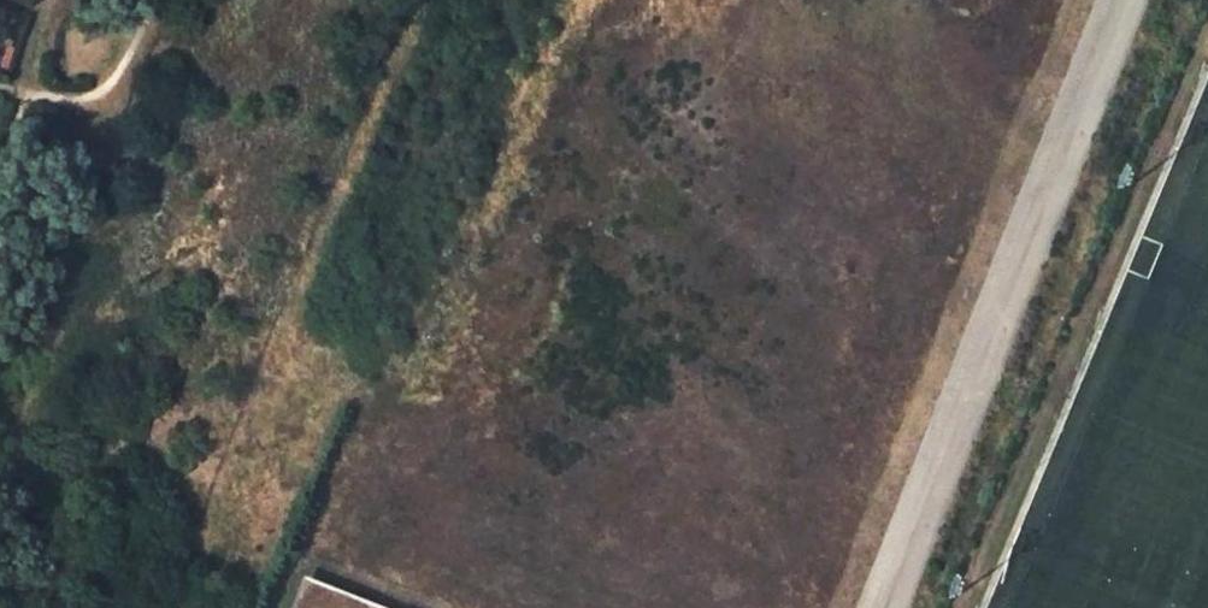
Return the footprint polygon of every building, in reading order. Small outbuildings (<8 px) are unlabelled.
[(305,583),(295,607),(369,607),(305,583)]
